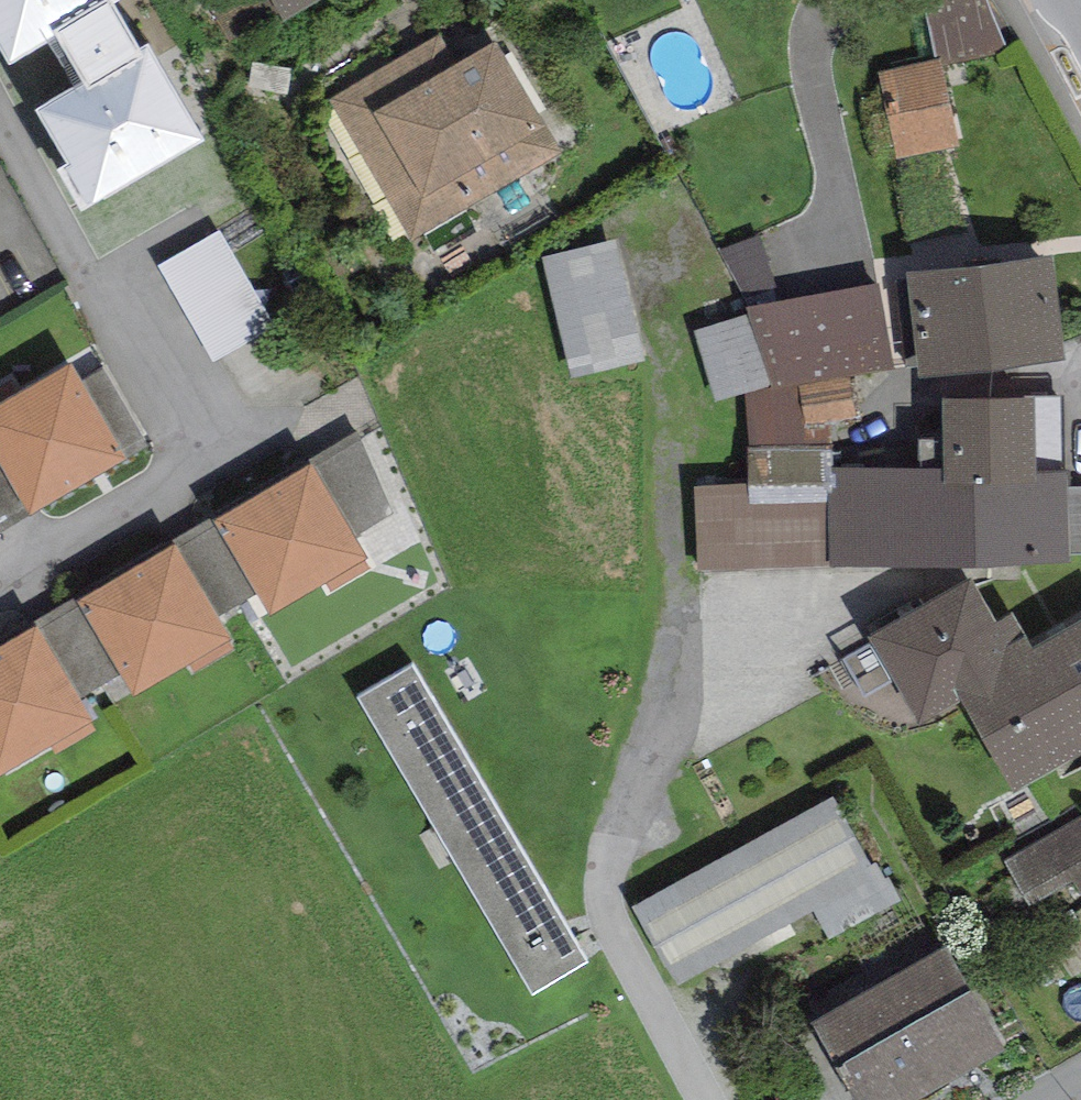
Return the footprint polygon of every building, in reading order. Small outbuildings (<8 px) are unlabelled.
[(10,65),(57,38),(83,81),(35,109),(68,164),(55,171),(80,213),(204,141),(148,44),(141,48),(113,2),(117,0),(0,0),(0,48),(10,65)] [(284,21),(320,0),(272,0),(284,21)] [(923,2),(935,59),(941,58),(943,65),(1007,50),(988,0),(932,0),(923,2)] [(439,33),(328,100),(412,240),(562,151),(496,41),(458,64),(439,33)] [(935,59),(879,71),(898,160),(961,146),(943,65),(941,58),(935,59)] [(220,230),(158,266),(213,362),(275,327),(220,230)] [(759,233),(717,249),(746,306),(781,300),(759,233)] [(617,239),(543,256),(572,379),(646,362),(617,239)] [(1053,254),(907,272),(919,378),(1066,361),(1053,254)] [(894,367),(879,284),(781,300),(746,306),(748,313),(772,386),(746,393),(751,447),(827,444),(826,422),(857,416),(850,376),(894,367)] [(746,393),(772,386),(748,313),(694,331),(716,403),(746,393)] [(0,405),(0,461),(32,515),(128,460),(82,381),(71,363),(0,405)] [(105,368),(82,381),(128,460),(150,447),(105,368)] [(1066,488),(1066,473),(1035,473),(1034,398),(942,399),(943,467),(835,469),(828,469),(831,569),(1068,564),(1068,556),(1066,488)] [(357,429),(306,459),(310,464),(355,538),(396,514),(357,429)] [(697,573),(831,569),(828,469),(835,469),(834,444),(827,444),(751,447),(747,447),(748,485),(694,486),(697,573)] [(32,515),(0,461),(0,534),(32,515)] [(310,464),(215,520),(258,592),(272,617),(327,585),(331,591),(372,567),(355,538),(310,464)] [(1066,488),(1068,556),(1080,555),(1080,487),(1066,488)] [(174,544),(173,544),(216,617),(258,592),(215,520),(212,521),(210,517),(172,540),(174,544)] [(173,544),(77,602),(121,675),(135,698),(190,666),(194,672),(235,648),(216,617),(173,544)] [(920,724),(959,701),(1037,655),(1031,646),(1012,614),(996,624),(970,579),(869,639),(920,724)] [(121,675),(77,602),(74,597),(34,621),(38,627),(35,628),(78,700),(121,675)] [(1031,646),(1037,655),(959,701),(1013,796),(1080,757),(1080,618),(1031,646)] [(0,649),(0,779),(51,748),(55,755),(96,730),(78,700),(35,628),(0,649)] [(413,665),(357,698),(533,994),(588,962),(413,665)] [(832,796),(632,904),(676,986),(815,911),(830,940),(902,901),(889,876),(885,878),(876,863),(871,866),(832,796)] [(1002,860),(1026,906),(1074,881),(1080,895),(1080,819),(1002,860)] [(812,1022),(856,1099),(914,1099),(1004,1049),(946,947),(812,1022)]
